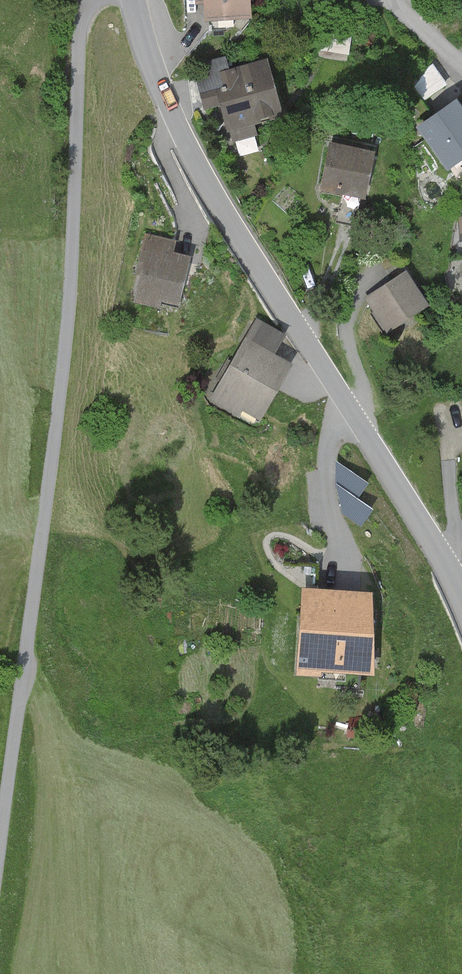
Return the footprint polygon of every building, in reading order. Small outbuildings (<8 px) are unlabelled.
[(195,5),(203,4),(205,21),(251,18),(249,0),(194,0),(195,5)] [(226,57),(193,65),(204,110),(219,106),(226,132),(230,131),(232,141),(258,135),(255,125),(283,117),(268,58),(229,68),(226,57)] [(416,127),(447,170),(461,159),(461,107),(456,99),(416,127)] [(374,151),(329,142),(319,190),(364,199),(374,151)] [(176,240),(145,233),(135,276),(139,277),(133,302),(160,308),(161,301),(180,305),(191,255),(173,251),(176,240)] [(406,270),(364,298),(387,332),(429,305),(406,270)] [(286,335),(256,318),(209,400),(239,417),(243,411),(259,420),(292,363),(276,354),(286,335)] [(368,484),(335,460),(336,484),(343,514),(362,527),(373,507),(358,498),(368,484)] [(373,591),(300,588),(296,676),(321,677),(322,673),(370,675),(373,591)]
